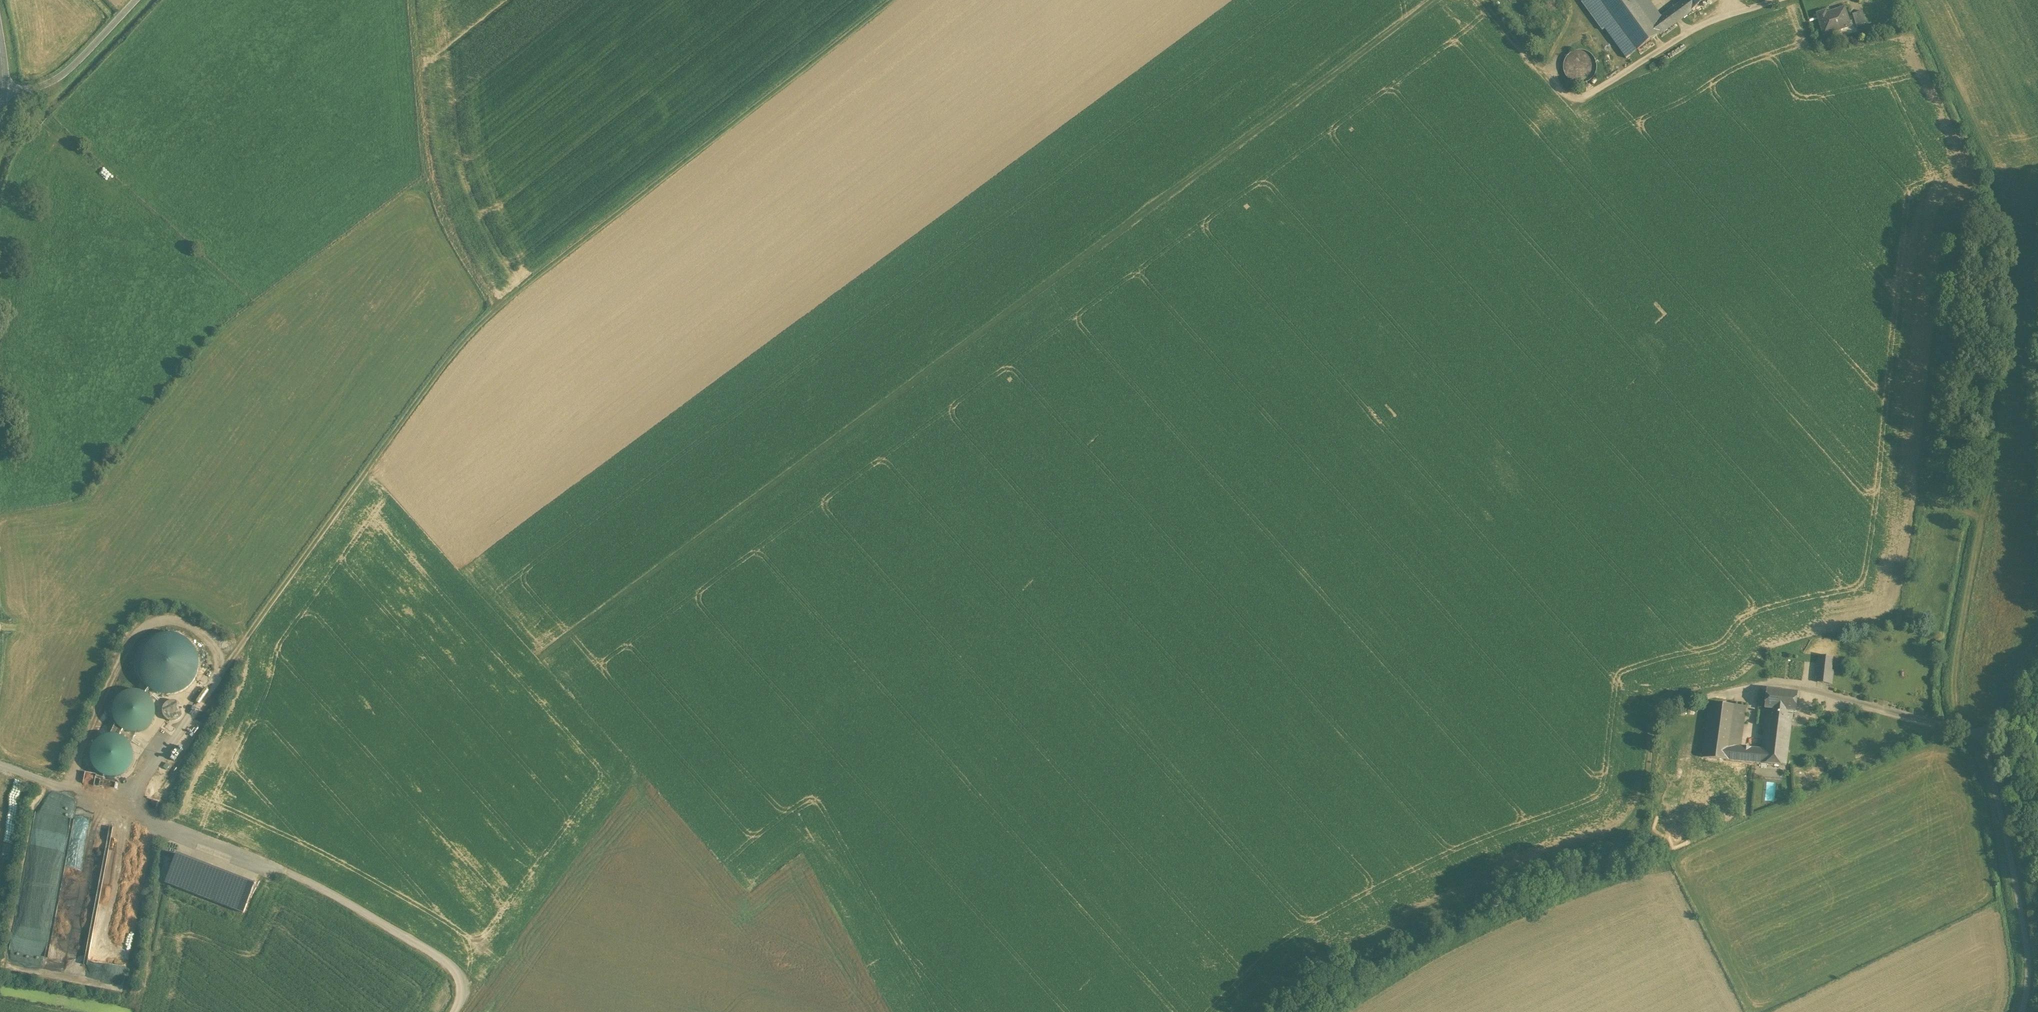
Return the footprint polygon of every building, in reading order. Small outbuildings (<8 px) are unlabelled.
[(1600,0),(1581,0),(1580,1),(1601,30),(1603,29),(1624,59),(1636,51),(1600,0)] [(1636,51),(1657,35),(1650,25),(1633,0),(1600,0),(1636,51)] [(1645,0),(1633,0),(1650,25),(1659,19),(1645,0)] [(1682,3),(1689,13),(1707,0),(1680,0),(1682,3)] [(1682,3),(1666,13),(1674,24),(1689,13),(1682,3)] [(1844,8),(1826,13),(1826,11),(1817,14),(1823,34),(1850,26),(1844,8)] [(1862,11),(1852,14),(1856,26),(1865,23),(1862,11)] [(1659,19),(1650,25),(1657,35),(1674,24),(1666,13),(1659,19)] [(1596,71),(1597,65),(1595,59),(1592,53),(1586,50),(1580,48),(1573,50),(1568,53),(1564,59),(1563,65),(1565,72),(1568,77),(1574,81),(1580,82),(1587,81),(1592,77),(1596,71)] [(1655,61),(1650,65),(1653,69),(1658,66),(1655,61)] [(175,635),(164,634),(157,636),(148,641),(141,650),(138,660),(138,668),(141,677),(148,685),(157,691),(167,693),(180,690),(185,687),(192,680),(196,670),(196,660),(194,651),(188,642),(175,635)] [(1832,656),(1819,655),(1818,669),(1831,670),(1832,656)] [(1831,670),(1818,669),(1817,682),(1830,683),(1831,670)] [(1798,693),(1768,689),(1765,708),(1793,711),(1796,712),(1798,693)] [(148,697),(142,693),(132,691),(124,692),(118,696),(112,705),(111,713),(112,721),(116,728),(125,733),(133,735),(141,733),(147,729),(153,721),(155,714),(153,703),(148,697)] [(179,699),(175,698),(171,698),(167,700),(165,701),(162,704),(161,708),(161,711),(162,715),(165,719),(168,721),(173,722),(177,721),(181,720),(183,717),(185,713),(186,710),(185,706),(183,702),(179,699)] [(1746,706),(1710,702),(1704,756),(1730,759),(1732,745),(1741,746),(1742,739),(1746,706)] [(1793,711),(1766,708),(1762,741),(1762,748),(1760,762),(1787,765),(1793,711)] [(130,741),(123,736),(112,733),(104,735),(97,739),(92,744),(88,751),(88,760),(90,768),(95,775),(103,780),(111,782),(115,782),(123,779),(130,774),(135,765),(136,756),(134,748),(130,741)] [(1762,741),(1742,739),(1741,746),(1762,748),(1762,741)] [(1741,746),(1732,745),(1730,759),(1760,762),(1762,748),(1741,746)] [(255,884),(177,854),(166,882),(243,913),(255,884)]
